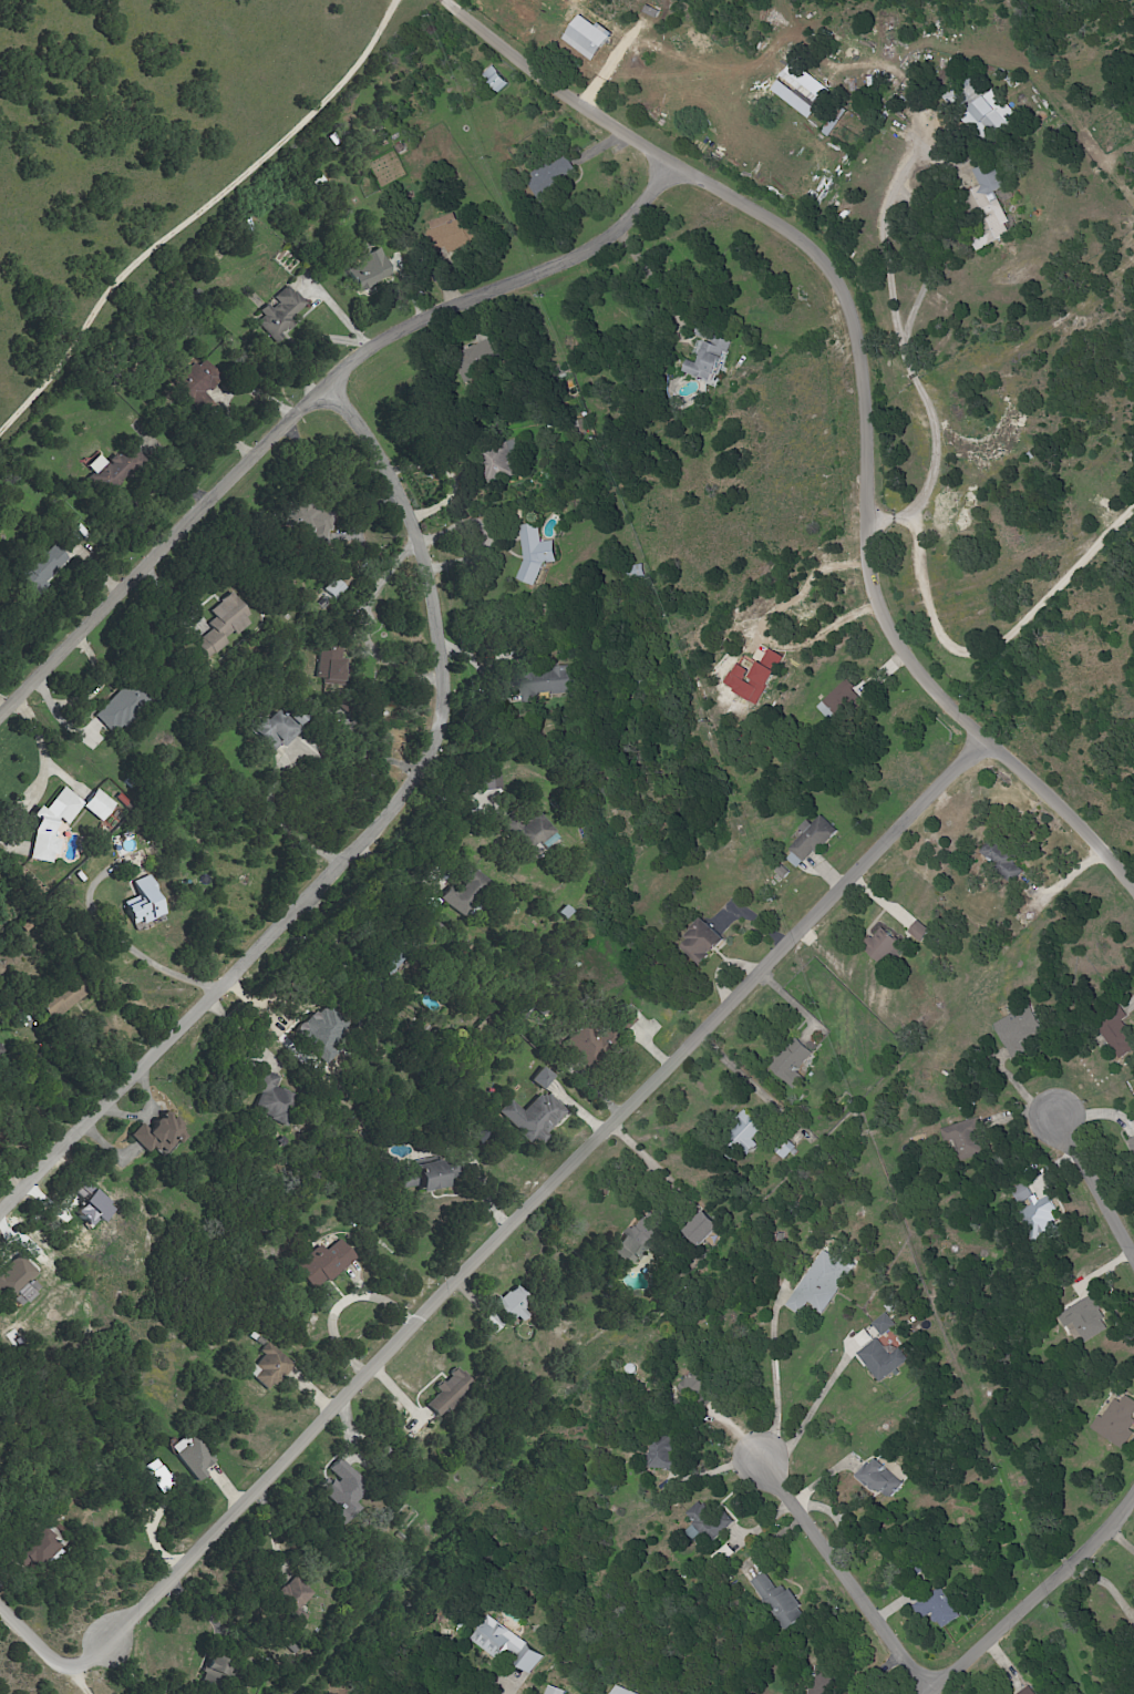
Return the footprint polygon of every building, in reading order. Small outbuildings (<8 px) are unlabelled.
[(560,37),(589,61),(610,34),(595,22),(592,25),(578,14),(560,37)] [(781,75),(823,99),(829,87),(788,63),(781,75)] [(484,79),(498,93),(507,83),(492,69),(484,79)] [(767,93),(808,116),(815,105),(774,81),(767,93)] [(1005,106),(1003,108),(987,91),(960,115),(973,129),(982,121),(994,134),(1014,116),(1005,106)] [(575,172),(563,152),(524,175),(536,195),(575,172)] [(974,250),(1008,235),(1003,223),(1007,221),(993,190),(1002,186),(991,160),(971,169),(979,186),(961,193),(976,228),(966,232),(974,250)] [(423,222),(433,250),(443,247),(444,251),(468,243),(458,211),(423,222)] [(388,278),(376,247),(366,250),(363,242),(352,246),(359,263),(344,269),(352,291),(388,278)] [(255,313),(276,333),(303,303),(281,284),(255,313)] [(721,338),(710,333),(712,327),(699,321),(693,334),(718,345),(721,338)] [(699,340),(691,361),(686,359),(681,371),(709,382),(721,351),(727,353),(731,342),(722,339),(719,347),(699,340)] [(211,405),(201,391),(216,380),(200,358),(170,381),(196,416),(211,405)] [(111,459),(105,465),(93,454),(81,467),(107,492),(125,472),(111,459)] [(309,533),(312,526),(319,529),(326,514),(288,497),(279,519),(309,533)] [(518,525),(523,583),(540,582),(539,563),(554,562),(552,541),(539,542),(537,523),(518,525)] [(12,578),(30,595),(67,557),(53,543),(42,553),(39,550),(12,578)] [(645,576),(642,564),(626,567),(628,579),(645,576)] [(329,601),(341,588),(329,577),(317,590),(329,601)] [(247,618),(225,592),(203,610),(210,618),(203,624),(208,630),(190,644),(201,656),(247,618)] [(339,658),(334,658),(334,647),(318,647),(317,683),(338,683),(339,658)] [(757,704),(780,656),(764,648),(752,673),(733,663),(721,687),(757,704)] [(518,670),(519,702),(537,701),(536,694),(572,693),(571,668),(518,670)] [(88,716),(106,734),(133,708),(115,690),(88,716)] [(279,747),(291,734),(264,708),(243,730),(266,752),(275,743),(279,747)] [(499,793),(497,769),(478,771),(480,796),(499,793)] [(25,859),(48,863),(49,858),(56,848),(57,840),(48,834),(51,820),(66,822),(77,807),(99,821),(111,802),(89,788),(80,801),(57,786),(42,808),(29,806),(27,809),(24,828),(30,832),(25,859)] [(526,851),(548,830),(526,807),(504,828),(526,851)] [(836,830),(822,815),(782,855),(797,869),(836,830)] [(438,898),(462,914),(485,879),(461,863),(438,898)] [(134,897),(117,903),(126,926),(159,913),(145,874),(128,881),(134,897)] [(697,965),(722,938),(698,916),(681,934),(686,939),(678,948),(697,965)] [(906,934),(921,941),(928,927),(913,920),(906,934)] [(872,938),(870,935),(859,947),(880,966),(899,945),(881,928),(872,938)] [(377,968),(389,977),(403,959),(390,950),(377,968)] [(338,1016),(303,1004),(294,1032),(302,1035),(298,1049),(324,1058),(338,1016)] [(1133,1046),(1133,1044),(1117,1022),(1126,1016),(1116,1004),(1091,1024),(1118,1059),(1133,1046)] [(633,1020),(623,1010),(611,1022),(621,1032),(633,1020)] [(598,1045),(578,1026),(563,1042),(584,1061),(598,1045)] [(609,1028),(597,1037),(606,1050),(619,1042),(609,1028)] [(811,1050),(789,1037),(769,1071),(791,1084),(811,1050)] [(539,1089),(550,1075),(539,1065),(527,1079),(539,1089)] [(270,1092),(278,1077),(258,1067),(248,1087),(257,1092),(249,1108),(268,1118),(272,1111),(280,1115),(288,1100),(270,1092)] [(561,1111),(541,1090),(519,1111),(507,1099),(495,1111),(527,1144),(561,1111)] [(737,1125),(715,1148),(729,1161),(740,1148),(746,1154),(755,1144),(751,1140),(761,1129),(742,1110),(732,1120),(737,1125)] [(187,1133),(162,1111),(146,1130),(138,1123),(127,1136),(144,1151),(151,1143),(166,1157),(187,1133)] [(944,1144),(949,1142),(957,1162),(977,1155),(964,1120),(939,1130),(944,1144)] [(1133,1158),(1133,1136),(1125,1140),(1133,1158)] [(776,1155),(783,1160),(793,1148),(786,1142),(776,1155)] [(437,1171),(435,1160),(406,1165),(408,1179),(398,1181),(400,1193),(448,1183),(445,1169),(437,1171)] [(1010,1190),(1018,1204),(1026,1200),(1030,1205),(1016,1213),(1030,1240),(1061,1223),(1046,1196),(1036,1202),(1025,1181),(1010,1190)] [(108,1208),(89,1188),(68,1208),(87,1228),(108,1208)] [(716,1226),(701,1210),(680,1230),(696,1246),(716,1226)] [(606,1253),(634,1265),(651,1225),(639,1220),(635,1230),(626,1226),(619,1243),(611,1239),(606,1253)] [(323,1251),(319,1246),(291,1268),(310,1292),(352,1258),(337,1239),(323,1251)] [(798,1316),(806,1303),(821,1313),(850,1269),(821,1250),(785,1307),(798,1316)] [(14,1253),(0,1269),(0,1295),(6,1300),(32,1271),(14,1253)] [(507,1323),(514,1316),(518,1321),(526,1314),(521,1308),(529,1300),(513,1283),(490,1304),(507,1323)] [(1107,1331),(1091,1297),(1056,1313),(1063,1328),(1073,1324),(1082,1342),(1107,1331)] [(500,1324),(487,1311),(478,1319),(491,1333),(500,1324)] [(862,1349),(856,1353),(879,1382),(905,1362),(890,1342),(881,1349),(864,1327),(852,1337),(862,1349)] [(262,1391),(291,1363),(272,1342),(242,1369),(262,1391)] [(455,1367),(419,1400),(434,1418),(471,1384),(455,1367)] [(679,1383),(691,1404),(700,1399),(697,1394),(705,1390),(696,1373),(679,1383)] [(1102,1417),(1096,1414),(1089,1430),(1120,1445),(1132,1419),(1130,1418),(1133,1409),(1133,1404),(1113,1394),(1102,1417)] [(170,1446),(189,1482),(204,1474),(200,1467),(210,1462),(195,1433),(170,1446)] [(667,1440),(654,1446),(659,1456),(647,1462),(658,1485),(683,1473),(667,1440)] [(855,1474),(884,1502),(901,1484),(872,1456),(855,1474)] [(366,1485),(336,1457),(325,1468),(331,1473),(315,1490),(344,1517),(355,1505),(351,1501),(366,1485)] [(141,1468),(157,1493),(171,1484),(156,1459),(141,1468)] [(697,1502),(684,1516),(711,1541),(730,1521),(720,1511),(714,1518),(697,1502)] [(15,1559),(30,1574),(59,1543),(44,1529),(15,1559)] [(805,1616),(783,1583),(775,1588),(764,1572),(750,1581),(782,1630),(805,1616)] [(294,1624),(303,1614),(297,1609),(310,1594),(290,1575),(267,1599),(294,1624)] [(921,1619),(930,1615),(936,1629),(955,1620),(943,1595),(916,1609),(921,1619)] [(519,1638),(485,1615),(468,1639),(502,1662),(519,1638)] [(531,1674),(540,1654),(522,1646),(513,1667),(531,1674)] [(228,1663),(207,1654),(196,1677),(217,1687),(228,1663)] [(563,1690),(545,1685),(543,1693),(562,1693),(563,1690)] [(612,1685),(608,1693),(634,1693),(612,1685)]
